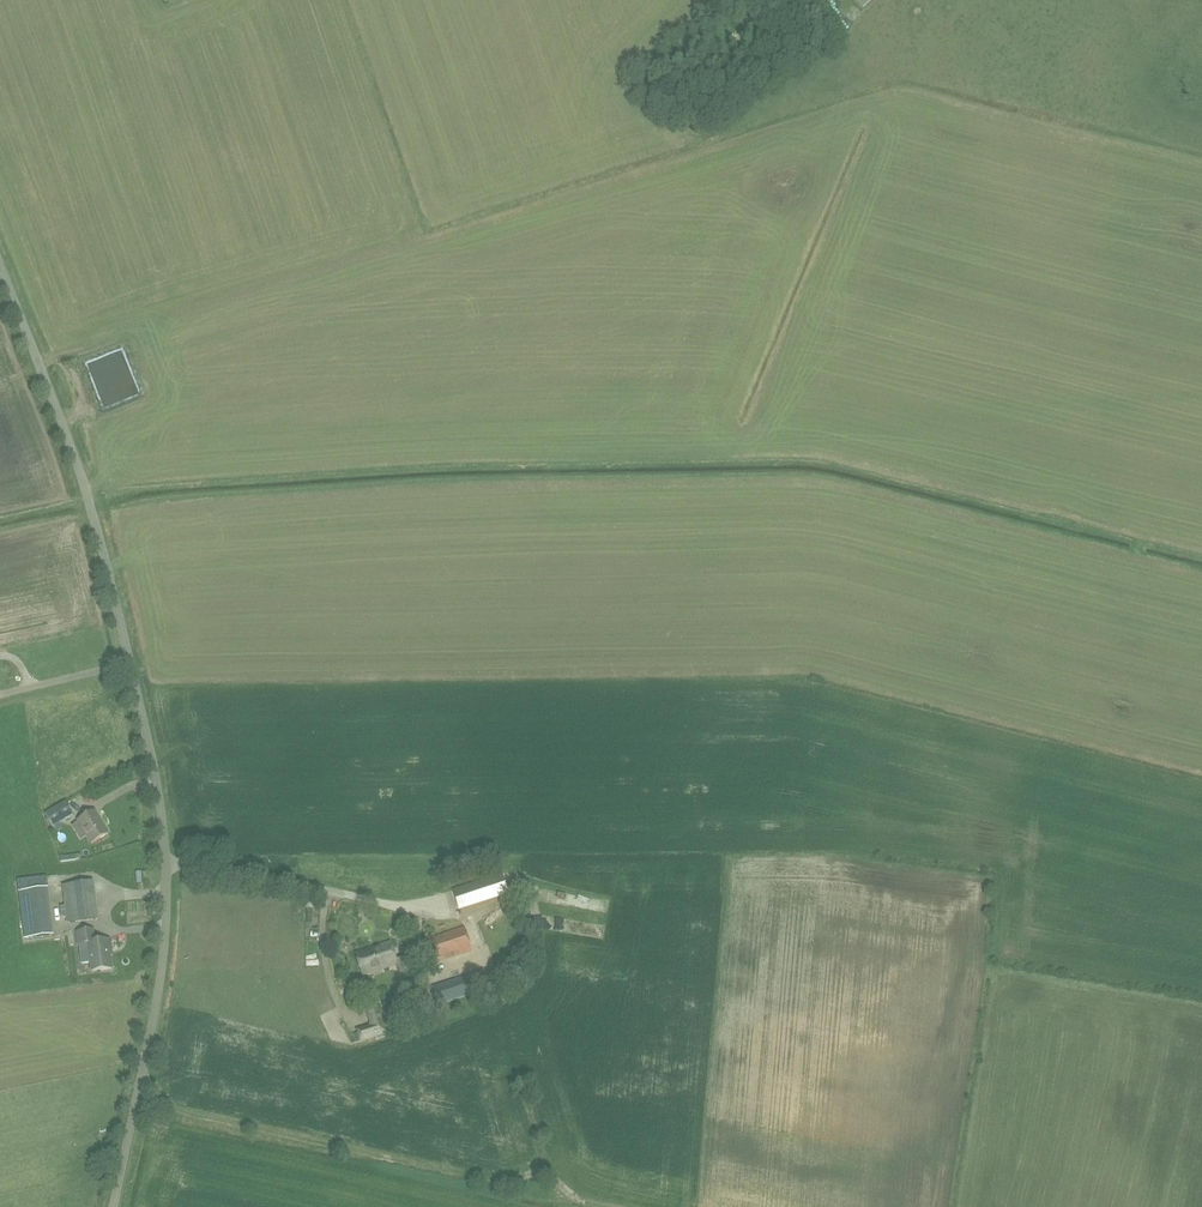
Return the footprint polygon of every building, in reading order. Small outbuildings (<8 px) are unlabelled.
[(108,834),(95,811),(78,821),(92,844),(108,834)] [(453,890),(459,910),(508,894),(502,874),(453,890)] [(97,921),(93,883),(62,887),(66,924),(97,921)] [(22,890),(28,937),(56,933),(50,886),(22,890)] [(585,933),(599,934),(599,924),(586,924),(585,933)] [(472,950),(465,927),(444,934),(428,938),(435,961),(472,950)] [(81,946),(87,946),(90,973),(110,971),(108,958),(110,957),(109,942),(94,944),(92,932),(80,934),(81,946)] [(409,955),(396,959),(391,944),(357,955),(363,974),(397,964),(400,975),(413,971),(409,955)] [(432,987),(438,1006),(479,992),(483,1002),(493,998),(490,989),(484,970),(432,987)] [(362,1040),(386,1033),(383,1024),(359,1031),(362,1040)]
